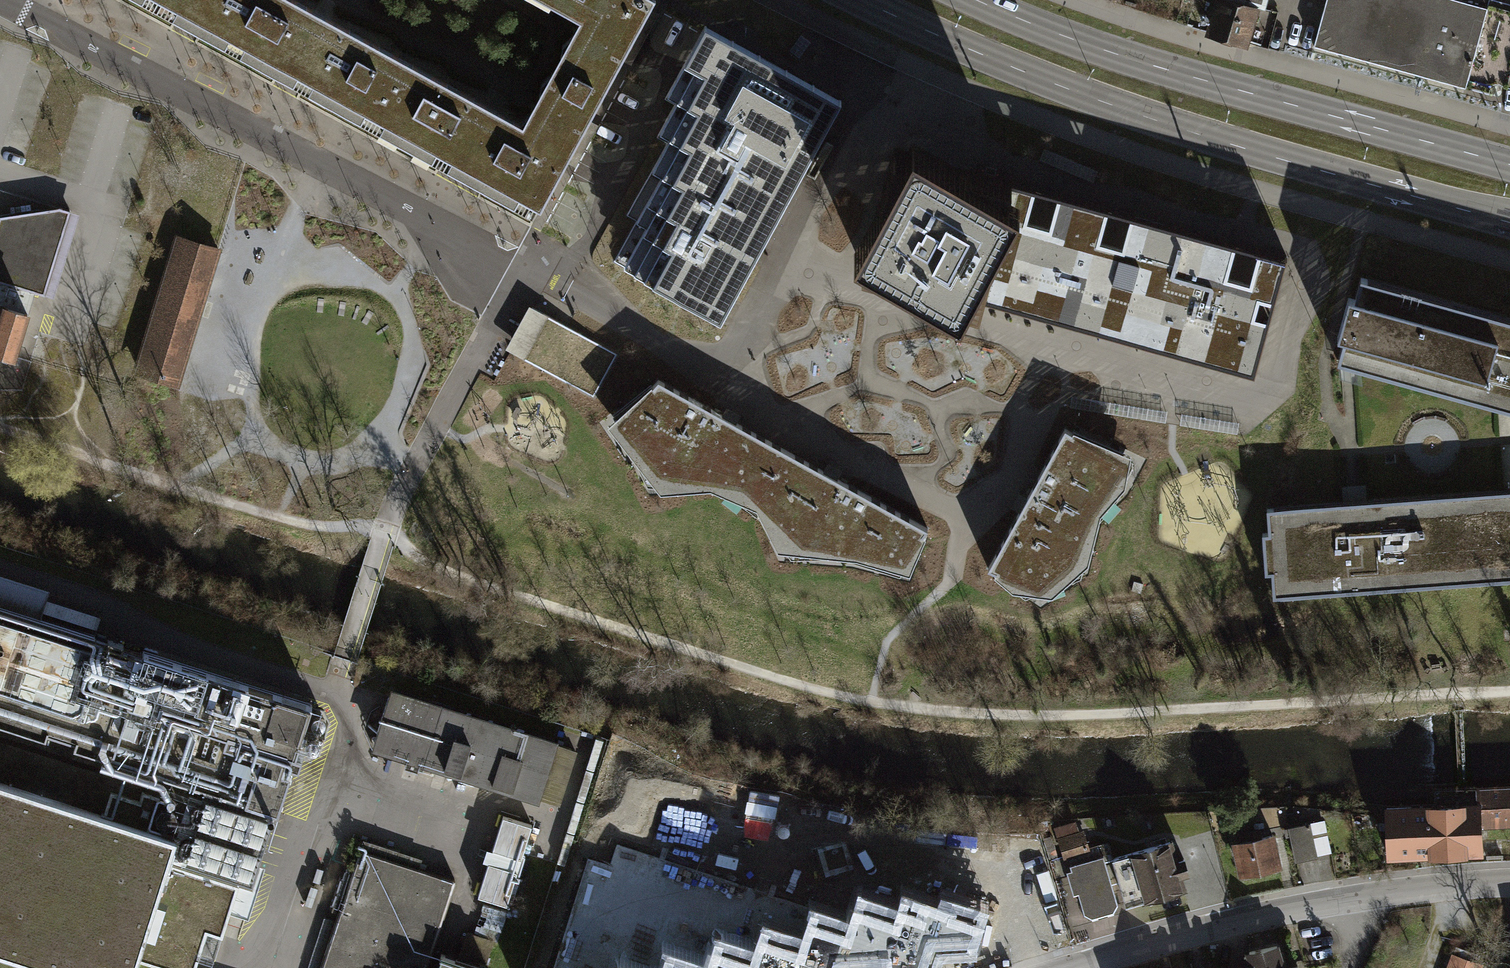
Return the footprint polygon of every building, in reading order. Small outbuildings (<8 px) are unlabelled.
[(545,211),(657,1),(656,0),(541,0),(582,22),(525,125),(294,0),(149,0),(545,211)] [(1207,29),(1246,42),(1257,9),(1262,10),(1265,0),(1218,0),(1207,29)] [(1311,48),(1492,98),(1496,86),(1508,89),(1509,82),(1509,6),(1487,0),(1324,0),(1311,48)] [(652,282),(688,301),(809,82),(705,25),(684,63),(704,74),(687,105),(697,110),(680,142),(689,147),(672,179),(682,184),(666,212),(676,218),(662,243),(671,247),(652,282)] [(841,100),(809,82),(688,301),(720,319),(841,100)] [(901,151),(894,148),(853,248),(863,253),(861,266),(913,277),(962,301),(966,294),(1072,323),(1184,355),(1254,374),(1287,257),(1019,187),(910,134),(901,151)] [(13,356),(34,291),(44,294),(70,211),(59,208),(0,217),(0,352),(13,356)] [(139,372),(176,384),(218,250),(180,238),(139,372)] [(1361,278),(1338,363),(1509,409),(1509,319),(1361,278)] [(599,393),(615,351),(525,315),(511,352),(560,371),(569,350),(578,353),(573,366),(578,368),(572,382),(599,393)] [(658,378),(608,423),(662,490),(712,487),(757,507),(777,549),(856,556),(911,572),(929,528),(877,500),(726,417),(658,378)] [(1093,514),(1129,465),(1070,433),(1029,507),(995,568),(1038,592),(1075,564),(1093,514)] [(1268,509),(1269,533),(1264,534),(1266,572),(1274,572),(1275,594),(1509,578),(1509,494),(1268,509)] [(0,606),(0,949),(61,967),(134,967),(137,958),(170,967),(195,967),(207,930),(221,935),(238,884),(167,861),(192,785),(277,812),(311,704),(0,606)] [(571,749),(393,692),(376,747),(553,803),(571,749)] [(1388,856),(1481,852),(1479,823),(1509,822),(1509,786),(1461,788),(1433,789),(1434,807),(1386,809),(1388,856)] [(490,855),(520,865),(533,825),(503,815),(490,855)] [(1108,844),(1091,849),(1082,819),(1059,826),(1071,866),(1111,855),(1108,844)] [(1258,820),(1221,827),(1232,885),(1284,875),(1277,837),(1262,840),(1258,820)] [(1296,860),(1333,854),(1328,823),(1291,829),(1296,860)] [(1165,844),(1117,856),(1129,905),(1178,892),(1165,844)] [(321,967),(427,967),(455,881),(360,849),(321,967)] [(520,865),(490,855),(477,895),(507,905),(520,865)] [(1103,857),(1070,867),(1085,916),(1093,921),(1114,915),(1118,906),(1103,857)] [(860,896),(852,922),(845,967),(891,967),(933,966),(938,950),(970,949),(983,909),(944,897),(941,906),(903,894),(899,908),(860,896)] [(765,925),(755,950),(754,967),(845,967),(852,922),(814,909),(805,938),(765,925)] [(669,953),(664,967),(754,967),(755,950),(717,938),(708,966),(669,953)] [(1218,961),(1219,967),(1271,967),(1266,949),(1218,961)] [(442,954),(438,967),(487,967),(442,954)] [(1481,965),(1454,955),(1449,967),(1480,967),(1481,965)]
